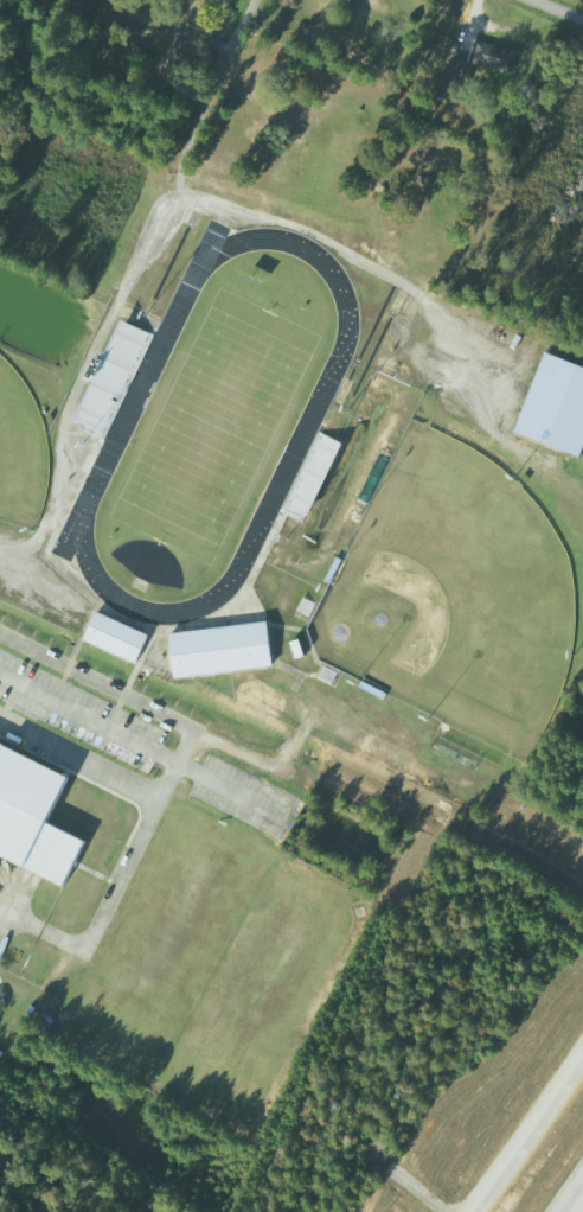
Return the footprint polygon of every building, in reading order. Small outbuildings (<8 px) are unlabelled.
[(512,70),(517,49),(479,40),(474,63),(512,70)] [(79,421),(110,434),(153,330),(126,319),(111,355),(103,351),(91,379),(96,381),(79,421)] [(543,353),(582,369),(582,446),(578,458),(512,432),(543,353)] [(147,637),(135,663),(85,640),(97,614),(147,637)] [(267,623),(274,666),(175,681),(169,636),(267,623)] [(63,886),(0,855),(0,751),(65,783),(44,825),(84,844),(63,886)] [(9,1000),(0,995),(0,1019),(9,1000)]
